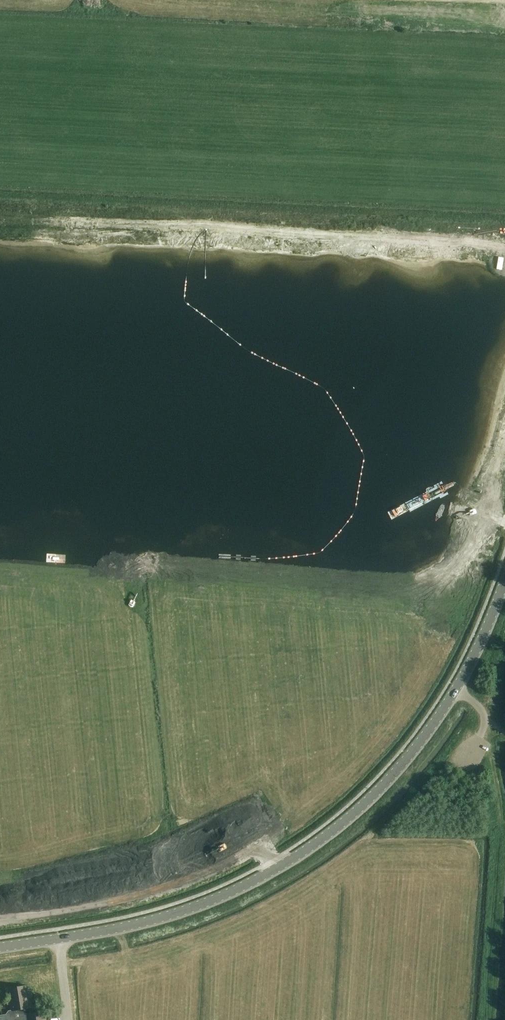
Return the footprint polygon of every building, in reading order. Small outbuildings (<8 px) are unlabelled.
[(30,999),(32,996),(31,990),(29,989),(27,989),(26,986),(7,989),(11,1011),(8,1011),(6,1015),(0,1016),(0,1019),(43,1019),(42,1011),(28,1013),(28,1014),(25,1014),(24,1009),(31,1008),(30,999)]
